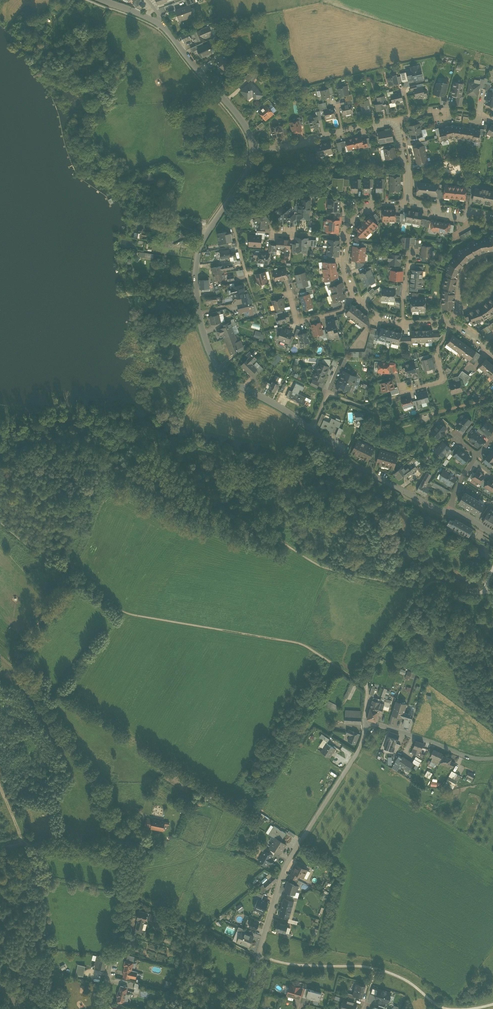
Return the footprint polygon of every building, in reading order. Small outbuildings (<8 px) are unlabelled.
[(177,10),(180,20),(192,16),(189,6),(177,10)] [(213,24),(209,26),(202,29),(192,34),(196,42),(206,38),(213,35),(216,33),(213,24)] [(181,36),(184,42),(191,39),(188,32),(181,36)] [(202,57),(210,53),(208,50),(209,49),(210,49),(211,49),(210,48),(208,44),(204,46),(198,48),(198,49),(202,57)] [(217,62),(224,70),(228,66),(229,66),(232,64),(224,55),(217,62)] [(206,65),(210,69),(214,65),(211,60),(206,65)] [(421,71),(418,72),(418,71),(417,65),(411,67),(411,69),(408,69),(409,71),(406,72),(408,80),(414,79),(414,81),(423,79),(421,71)] [(401,76),(402,81),(408,80),(406,72),(400,73),(401,76)] [(255,79),(253,76),(250,73),(245,77),(248,80),(250,83),(251,82),(255,79)] [(387,78),(389,85),(393,84),(394,85),(399,84),(398,84),(397,77),(396,74),(391,76),(391,77),(387,78)] [(467,94),(477,96),(479,88),(479,85),(474,83),(473,82),(472,81),(471,82),(471,83),(470,83),(467,94)] [(252,94),(257,99),(262,96),(254,87),(255,87),(251,82),(250,83),(241,90),(247,98),(252,94)] [(457,97),(460,98),(461,96),(463,84),(455,82),(453,90),(452,90),(452,93),(452,95),(457,96),(457,97)] [(442,95),(445,95),(448,84),(443,83),(441,84),(437,83),(434,94),(439,95),(440,95),(440,94),(442,94),(442,95)] [(345,94),(346,95),(349,95),(349,94),(347,85),(341,86),(341,88),(338,88),(339,96),(344,95),(345,94)] [(418,98),(419,99),(422,98),(422,97),(422,96),(427,95),(426,90),(424,90),(423,86),(417,88),(413,89),(414,89),(415,94),(414,94),(414,98),(418,97),(418,98)] [(321,95),(322,99),(327,98),(326,98),(330,97),(330,95),(328,88),(320,90),(322,95),(321,95)] [(395,102),(396,103),(398,102),(400,102),(400,101),(403,100),(402,96),(401,96),(400,93),(398,94),(397,93),(396,93),(395,94),(390,95),(392,102),(395,102)] [(375,104),(377,111),(383,110),(382,108),(386,108),(387,107),(386,105),(384,95),(379,97),(380,101),(378,102),(379,104),(375,104)] [(455,104),(462,106),(464,97),(461,96),(460,98),(457,97),(455,104)] [(261,105),(263,107),(267,105),(269,107),(272,104),(268,99),(261,105)] [(360,111),(361,116),(362,116),(366,115),(367,115),(367,114),(371,113),(370,111),(369,105),(368,99),(367,99),(363,101),(363,103),(360,104),(361,107),(363,107),(363,110),(360,111)] [(341,106),(343,114),(346,114),(350,113),(353,112),(351,104),(351,103),(348,104),(341,106)] [(277,110),(272,104),(269,107),(273,113),(277,110)] [(263,117),(265,120),(268,118),(274,113),(273,113),(269,107),(267,105),(263,107),(258,111),(263,117)] [(324,110),(326,119),(336,117),(333,108),(327,109),(323,110),(324,110)] [(309,121),(311,128),(315,127),(319,126),(318,123),(319,123),(319,120),(317,116),(311,117),(312,120),(309,121)] [(297,121),(292,122),(293,126),(291,126),(291,127),(291,129),(292,129),(293,133),(301,131),(300,125),(299,120),(297,121)] [(408,126),(410,132),(421,130),(421,129),(421,128),(421,125),(419,124),(419,123),(417,124),(408,126)] [(448,139),(454,137),(456,126),(456,125),(453,125),(445,127),(445,129),(448,139)] [(271,127),(274,137),(281,135),(279,126),(271,127)] [(466,139),(472,140),(474,130),(474,128),(471,128),(471,129),(468,128),(466,139)] [(448,140),(448,139),(445,129),(442,130),(442,129),(439,130),(440,134),(442,141),(448,140)] [(383,141),(383,142),(393,141),(391,130),(379,133),(379,135),(380,141),(383,141)] [(421,131),(421,130),(410,132),(412,139),(422,136),(422,135),(423,134),(422,131),(421,131)] [(477,131),(474,130),(472,140),(472,141),(479,142),(480,135),(480,130),(477,130),(477,131)] [(361,136),(353,138),(356,148),(360,147),(359,146),(363,145),(362,141),(362,139),(361,136)] [(351,149),(356,148),(353,138),(345,140),(346,141),(348,148),(351,148),(351,149)] [(330,141),(323,143),(316,145),(318,153),(319,155),(322,155),(323,155),(326,155),(333,153),(330,141)] [(344,141),(340,142),(337,143),(339,152),(343,151),(346,150),(344,141)] [(413,148),(415,155),(425,153),(424,149),(423,149),(422,146),(417,147),(413,148)] [(384,149),(386,159),(396,157),(394,147),(384,149)] [(427,158),(425,153),(415,155),(417,164),(419,163),(426,162),(425,158),(427,158)] [(390,191),(400,191),(400,176),(390,176),(390,191)] [(331,188),(342,189),(342,186),(343,179),(334,178),(333,183),(332,183),(328,186),(331,188)] [(417,193),(427,194),(428,183),(418,182),(417,193)] [(438,184),(428,183),(427,194),(437,195),(438,189),(438,184)] [(450,197),(455,198),(456,186),(448,185),(445,185),(444,190),(445,190),(444,192),(444,196),(450,197)] [(463,187),(456,186),(455,198),(459,198),(465,198),(466,192),(467,187),(463,187)] [(473,200),(483,202),(485,190),(483,189),(482,190),(475,188),(473,200)] [(485,190),(483,202),(492,204),(492,203),(492,192),(488,191),(488,190),(485,190)] [(334,212),(339,212),(339,211),(340,201),(339,201),(337,199),(329,198),(328,204),(330,206),(329,211),(334,212)] [(303,219),(306,220),(306,218),(309,219),(310,211),(311,210),(311,208),(310,207),(311,200),(304,200),(304,206),(299,205),(298,212),(298,218),(303,218),(303,219)] [(289,213),(288,211),(284,207),(282,209),(280,207),(278,207),(276,208),(276,210),(279,214),(276,216),(276,218),(278,220),(280,220),(283,217),(285,217),(286,218),(286,221),(294,221),(294,220),(294,213),(289,213)] [(405,221),(412,223),(414,211),(408,210),(405,221)] [(422,213),(414,211),(412,223),(416,224),(417,222),(420,223),(420,224),(421,219),(422,213)] [(265,228),(266,228),(267,219),(268,219),(266,214),(262,216),(260,217),(259,216),(253,219),(256,224),(258,224),(257,228),(265,228)] [(365,236),(366,237),(378,225),(369,216),(356,229),(358,232),(358,234),(360,236),(362,236),(363,236),(365,236)] [(432,231),(439,232),(440,223),(435,222),(434,220),(432,219),(430,221),(429,227),(430,226),(431,227),(431,229),(432,231)] [(332,232),(338,232),(339,222),(333,222),(334,220),(331,220),(330,221),(326,220),(325,221),(325,224),(326,225),(327,225),(327,231),(332,232)] [(446,224),(440,223),(439,232),(445,233),(447,232),(447,230),(448,228),(449,228),(450,227),(451,224),(449,223),(447,222),(446,224)] [(459,236),(462,241),(478,232),(475,227),(459,236)] [(138,237),(143,238),(144,237),(147,237),(147,233),(144,232),(144,230),(137,229),(137,232),(139,233),(138,237)] [(218,234),(219,243),(231,241),(231,236),(227,236),(227,232),(218,234)] [(249,246),(261,246),(262,238),(262,236),(256,236),(250,235),(249,246)] [(306,253),(307,253),(307,246),(308,240),(308,239),(307,238),(305,237),(304,238),(296,238),(296,244),(295,250),(297,250),(302,251),(302,248),(306,249),(306,251),(306,253)] [(403,247),(409,248),(409,245),(410,244),(410,243),(411,237),(404,237),(398,241),(403,247)] [(281,254),(289,255),(290,239),(283,239),(283,240),(277,240),(277,244),(277,249),(282,249),(281,250),(281,251),(281,254)] [(329,239),(328,247),(339,248),(340,240),(329,239)] [(421,256),(431,256),(431,250),(432,251),(432,247),(422,246),(422,247),(421,256)] [(338,256),(339,248),(328,247),(328,255),(327,255),(336,256),(338,256)] [(266,254),(259,253),(259,257),(258,262),(259,262),(259,261),(263,262),(263,263),(268,263),(269,254),(266,254)] [(390,264),(400,265),(400,261),(400,260),(400,258),(401,257),(401,255),(399,255),(390,254),(389,254),(388,260),(390,261),(390,264)] [(235,261),(235,264),(241,264),(240,260),(237,260),(236,256),(231,257),(231,261),(235,261)] [(324,275),(325,275),(330,274),(330,272),(337,271),(335,262),(326,261),(325,261),(323,261),(324,267),(323,268),(324,275)] [(211,268),(213,274),(216,274),(216,273),(220,272),(220,273),(224,272),(223,269),(226,269),(227,270),(233,268),(233,264),(232,264),(211,268)] [(273,272),(276,281),(288,278),(287,274),(285,269),(273,272)] [(412,269),(411,277),(422,278),(423,270),(415,270),(412,269)] [(373,275),(372,273),(370,273),(369,270),(366,271),(360,274),(362,280),(373,275)] [(392,279),(402,280),(402,271),(398,271),(392,270),(392,271),(391,274),(392,275),(392,279)] [(337,271),(330,272),(330,274),(325,275),(326,281),(328,281),(329,280),(338,277),(337,271)] [(225,275),(224,272),(220,273),(220,272),(216,273),(216,274),(213,274),(214,281),(225,279),(225,275)] [(256,281),(260,284),(268,282),(267,279),(266,274),(264,274),(262,272),(261,273),(261,274),(256,275),(257,280),(256,281)] [(295,275),(299,288),(308,285),(306,279),(307,279),(305,272),(295,275)] [(443,290),(453,291),(454,291),(457,277),(456,276),(448,273),(446,272),(443,290)] [(375,282),(373,275),(362,280),(365,286),(375,282)] [(329,280),(330,283),(327,284),(329,289),(331,288),(331,287),(336,285),(336,284),(335,281),(339,280),(338,277),(329,280)] [(421,288),(422,278),(411,277),(410,286),(415,286),(415,288),(418,288),(421,288)] [(207,288),(210,288),(210,287),(209,280),(199,280),(200,288),(203,288),(204,288),(204,291),(207,291),(207,288)] [(331,288),(333,294),(342,290),(344,289),(343,286),(343,285),(342,282),(338,283),(338,284),(336,285),(331,287),(331,288)] [(241,296),(241,297),(242,297),(246,296),(245,290),(244,286),(242,285),(232,287),(232,289),(231,290),(232,293),(234,294),(234,297),(239,296),(240,297),(241,296)] [(377,288),(375,290),(370,294),(372,296),(379,290),(377,288)] [(242,298),(243,305),(252,303),(247,290),(245,290),(246,296),(242,297),(243,298),(242,298)] [(343,294),(342,290),(333,294),(331,295),(333,300),(334,301),(339,299),(341,298),(342,299),(345,297),(344,294),(343,294)] [(452,293),(453,291),(443,290),(442,298),(443,298),(443,300),(442,300),(442,309),(452,308),(452,305),(455,305),(454,301),(455,301),(455,298),(454,298),(455,294),(452,293)] [(301,296),(304,308),(312,305),(309,294),(307,294),(301,296)] [(218,303),(217,302),(217,296),(206,298),(207,305),(211,304),(211,306),(214,306),(214,304),(218,303)] [(272,300),(273,304),(272,305),(271,306),(271,309),(273,310),(275,309),(276,309),(284,307),(285,307),(282,298),(272,300)] [(485,313),(487,317),(490,315),(492,313),(492,299),(492,298),(483,305),(484,307),(488,311),(485,313)] [(331,301),(333,307),(341,304),(339,299),(334,301),(333,300),(331,301)] [(350,317),(351,318),(358,309),(358,308),(356,307),(353,305),(353,304),(352,305),(346,313),(345,313),(346,314),(349,316),(350,317)] [(250,315),(254,314),(252,306),(238,309),(239,313),(249,311),(250,315)] [(283,313),(283,311),(285,310),(284,307),(276,309),(277,312),(275,313),(276,315),(278,315),(283,313)] [(484,319),(487,317),(485,313),(482,315),(480,309),(480,308),(469,312),(471,318),(469,319),(470,322),(472,321),(473,323),(476,322),(477,323),(481,321),(485,319),(484,319)] [(363,313),(358,309),(351,318),(352,318),(356,322),(363,313)] [(281,320),(282,323),(287,322),(286,320),(288,319),(288,316),(289,316),(288,312),(283,313),(278,315),(279,321),(281,320)] [(364,313),(363,313),(356,322),(357,322),(358,324),(362,326),(363,325),(367,320),(369,318),(369,317),(366,315),(364,313)] [(212,324),(221,322),(219,314),(213,316),(210,316),(212,324)] [(331,336),(331,338),(339,336),(338,331),(334,332),(333,327),(336,326),(335,320),(335,319),(326,321),(329,332),(330,336),(331,336)] [(312,324),(314,335),(323,333),(322,330),(320,322),(312,324)] [(222,334),(224,338),(235,334),(232,327),(231,325),(231,323),(224,324),(225,327),(220,329),(221,329),(217,331),(219,335),(222,334)] [(484,336),(492,330),(492,323),(480,331),(484,336)] [(378,339),(385,341),(388,329),(381,328),(380,331),(379,337),(378,339)] [(285,341),(289,343),(292,333),(291,332),(289,331),(289,332),(285,330),(283,329),(281,329),(278,338),(279,339),(281,340),(282,339),(285,340),(285,341)] [(395,331),(388,329),(385,341),(392,342),(395,331)] [(253,335),(259,338),(258,340),(262,341),(265,335),(261,333),(261,332),(255,330),(253,335)] [(401,333),(395,331),(392,342),(391,346),(398,348),(399,344),(400,337),(401,333)] [(304,343),(310,342),(307,332),(301,333),(298,334),(298,335),(301,343),(304,343)] [(370,333),(366,347),(372,349),(374,339),(376,334),(375,334),(370,333)] [(238,341),(235,334),(224,338),(231,354),(235,353),(235,352),(237,351),(238,351),(237,349),(243,347),(242,346),(240,340),(238,341)] [(447,343),(453,348),(459,339),(453,335),(447,343)] [(464,344),(459,339),(453,348),(458,352),(464,344)] [(237,351),(239,353),(247,347),(245,344),(242,346),(243,347),(237,349),(238,351),(237,351)] [(470,348),(464,344),(458,352),(464,356),(470,348)] [(365,351),(362,351),(362,357),(366,357),(369,357),(372,349),(366,347),(365,351)] [(476,352),(470,348),(464,356),(470,360),(472,356),(476,352)] [(246,370),(251,375),(256,370),(257,369),(251,364),(256,358),(253,355),(253,354),(252,354),(250,352),(247,355),(249,357),(247,360),(247,359),(242,365),(247,369),(246,370)] [(271,361),(275,365),(282,358),(278,354),(271,361)] [(338,364),(344,366),(348,357),(341,357),(338,363),(338,364)] [(422,360),(425,370),(434,367),(431,358),(429,358),(422,360)] [(479,367),(485,371),(491,364),(486,359),(479,367)] [(379,371),(388,372),(389,366),(390,366),(391,362),(379,361),(379,368),(379,371)] [(404,364),(405,367),(407,373),(408,376),(413,375),(414,377),(414,378),(417,377),(418,376),(415,368),(414,361),(404,364)] [(319,362),(316,370),(326,374),(329,366),(319,362)] [(491,364),(485,371),(490,376),(492,372),(492,365),(491,364)] [(323,381),(326,374),(316,370),(314,374),(315,375),(314,378),(323,381)] [(343,371),(341,378),(339,381),(336,387),(341,389),(342,387),(347,389),(348,387),(349,388),(352,388),(353,387),(354,384),(356,380),(355,379),(354,377),(355,376),(343,371)] [(273,381),(271,384),(269,389),(276,392),(279,384),(277,383),(280,377),(276,375),(273,381)] [(383,387),(384,391),(391,389),(394,388),(392,380),(381,383),(382,387),(383,387)] [(455,392),(456,393),(458,392),(459,391),(462,390),(460,382),(457,383),(450,385),(451,392),(455,391),(455,392)] [(296,383),(293,391),(299,394),(301,390),(303,391),(305,387),(296,383)] [(303,404),(305,400),(306,397),(299,394),(293,391),(292,391),(289,390),(287,395),(297,401),(303,404)] [(418,400),(419,403),(429,401),(426,391),(416,394),(418,400)] [(403,407),(407,406),(413,405),(412,401),(411,396),(401,399),(402,403),(402,404),(402,406),(403,406),(403,407)] [(363,411),(355,412),(356,420),(364,419),(363,411)] [(317,424),(321,426),(324,420),(326,415),(322,414),(317,424)] [(321,427),(332,432),(335,425),(339,427),(342,422),(332,417),(330,422),(324,420),(321,426),(321,427)] [(457,425),(464,431),(465,429),(470,423),(472,421),(467,418),(466,419),(464,417),(460,421),(457,425)] [(440,422),(445,426),(448,422),(443,418),(440,422)] [(434,434),(438,437),(447,428),(445,426),(440,422),(431,432),(432,432),(432,431),(435,434),(434,434)] [(488,435),(492,429),(492,427),(487,422),(482,429),(485,432),(488,435)] [(465,429),(468,432),(473,426),(470,423),(465,429)] [(470,440),(478,446),(479,446),(484,440),(484,439),(481,436),(475,432),(469,438),(470,440)] [(351,452),(360,456),(366,444),(358,440),(351,452)] [(438,452),(442,456),(444,454),(449,448),(450,447),(443,441),(437,449),(439,450),(438,452)] [(374,448),(366,444),(360,456),(368,460),(374,448)] [(455,447),(452,450),(450,453),(453,456),(454,455),(458,449),(455,447)] [(447,457),(450,453),(452,450),(449,448),(444,454),(447,457)] [(454,455),(462,462),(465,458),(466,460),(469,456),(459,448),(458,449),(454,455)] [(376,463),(385,466),(389,452),(380,450),(376,463)] [(490,466),(492,462),(492,451),(492,450),(487,455),(488,455),(484,460),(490,466)] [(398,455),(389,452),(385,466),(394,468),(398,455)] [(414,463),(415,465),(420,462),(418,458),(414,457),(408,461),(411,465),(414,463)] [(394,473),(399,479),(405,474),(407,476),(417,468),(415,465),(414,463),(411,465),(405,469),(403,466),(394,473)] [(448,482),(452,485),(456,478),(449,474),(450,473),(445,470),(444,469),(441,474),(442,475),(440,480),(447,483),(448,482)] [(472,478),(480,483),(485,476),(482,474),(479,472),(476,471),(475,473),(472,478)] [(427,472),(421,483),(426,486),(427,486),(429,483),(427,482),(431,474),(427,472)] [(492,491),(492,490),(492,480),(492,479),(491,480),(489,479),(484,486),(492,491)] [(431,485),(432,484),(430,483),(429,482),(429,483),(427,486),(426,486),(422,493),(426,495),(430,488),(431,485)] [(422,493),(426,486),(421,483),(417,490),(422,493)] [(459,503),(478,515),(484,504),(465,492),(464,494),(459,503)] [(491,508),(483,521),(492,528),(492,510),(491,508)] [(465,534),(468,536),(473,529),(455,519),(454,520),(451,526),(455,528),(459,531),(462,532),(465,534)] [(344,697),(350,699),(357,685),(351,682),(344,697)] [(324,705),(337,711),(340,707),(326,700),(324,705)] [(376,721),(377,715),(376,714),(380,702),(377,702),(372,700),(367,719),(376,721)] [(395,715),(402,717),(404,712),(406,704),(402,703),(402,705),(396,703),(395,706),(392,715),(395,715)] [(411,720),(414,712),(413,711),(410,710),(409,710),(408,713),(406,713),(405,718),(411,720)] [(359,734),(352,731),(350,735),(348,741),(355,744),(359,734)] [(391,751),(393,752),(393,750),(394,750),(396,743),(399,735),(390,732),(384,749),(391,751)] [(328,742),(323,739),(319,745),(323,748),(326,743),(327,743),(328,742)] [(414,750),(418,752),(419,749),(421,750),(423,743),(416,741),(413,750),(414,750)] [(321,751),(329,756),(332,752),(334,753),(336,749),(327,743),(326,743),(323,748),(321,751)] [(431,756),(440,760),(443,754),(433,750),(431,756)] [(444,764),(448,766),(450,761),(451,759),(443,755),(440,762),(444,764)] [(413,764),(405,758),(401,765),(402,766),(409,770),(413,764)] [(392,768),(397,771),(399,767),(400,766),(397,765),(395,763),(394,764),(392,768)] [(442,769),(449,772),(452,767),(448,766),(444,764),(442,769)] [(424,775),(429,778),(432,773),(427,770),(424,775)] [(165,824),(165,821),(153,819),(152,820),(151,827),(151,828),(163,830),(164,824),(165,824)] [(272,836),(277,839),(277,838),(281,841),(286,833),(274,825),(269,834),(272,836)] [(286,844),(281,841),(277,838),(277,839),(275,842),(273,841),(273,842),(270,846),(276,850),(280,852),(283,848),(286,844)] [(259,861),(266,865),(268,862),(270,863),(272,859),(270,858),(272,854),(268,852),(265,850),(264,851),(259,861)] [(290,876),(296,879),(299,874),(303,876),(307,870),(296,864),(290,876)] [(273,875),(263,884),(268,889),(278,879),(273,875)] [(294,884),(296,885),(299,880),(296,879),(290,876),(288,881),(291,882),(293,883),(294,883),(294,884)] [(288,881),(286,888),(289,889),(288,892),(295,894),(295,891),(297,891),(298,885),(294,884),(294,883),(293,883),(291,883),(291,882),(288,881)] [(284,898),(281,908),(291,910),(294,900),(284,898)] [(254,908),(263,912),(267,903),(264,902),(264,901),(261,900),(258,899),(254,908)] [(289,918),(291,910),(281,908),(279,915),(289,918)] [(139,919),(140,919),(144,920),(146,921),(148,912),(139,910),(137,918),(139,919)] [(249,926),(256,929),(259,923),(251,920),(249,926)] [(275,929),(285,933),(288,924),(277,921),(275,929)] [(239,926),(237,931),(241,932),(237,941),(249,946),(252,940),(251,940),(253,936),(244,932),(246,929),(239,926)] [(107,958),(101,956),(98,965),(98,967),(105,968),(107,958)] [(132,970),(132,967),(133,962),(126,961),(125,961),(124,965),(125,965),(124,971),(125,971),(131,973),(132,970)] [(76,974),(83,976),(85,966),(78,964),(76,974)] [(355,995),(362,997),(366,985),(356,983),(353,993),(353,994),(353,995),(355,995)] [(117,1001),(124,1003),(124,1002),(126,994),(128,987),(120,986),(119,991),(118,991),(117,996),(118,996),(117,1001)] [(293,996),(295,997),(296,996),(299,997),(300,995),(301,989),(298,989),(298,987),(294,986),(293,987),(290,986),(288,994),(293,995),(293,996)] [(306,997),(319,1001),(321,992),(311,989),(309,993),(307,993),(306,997)] [(380,1001),(386,1002),(389,1001),(391,995),(389,992),(378,989),(376,995),(375,999),(377,999),(376,1000),(380,1001)] [(357,1003),(354,1002),(354,1001),(347,999),(343,998),(341,1006),(343,1008),(355,1008),(357,1003)]
